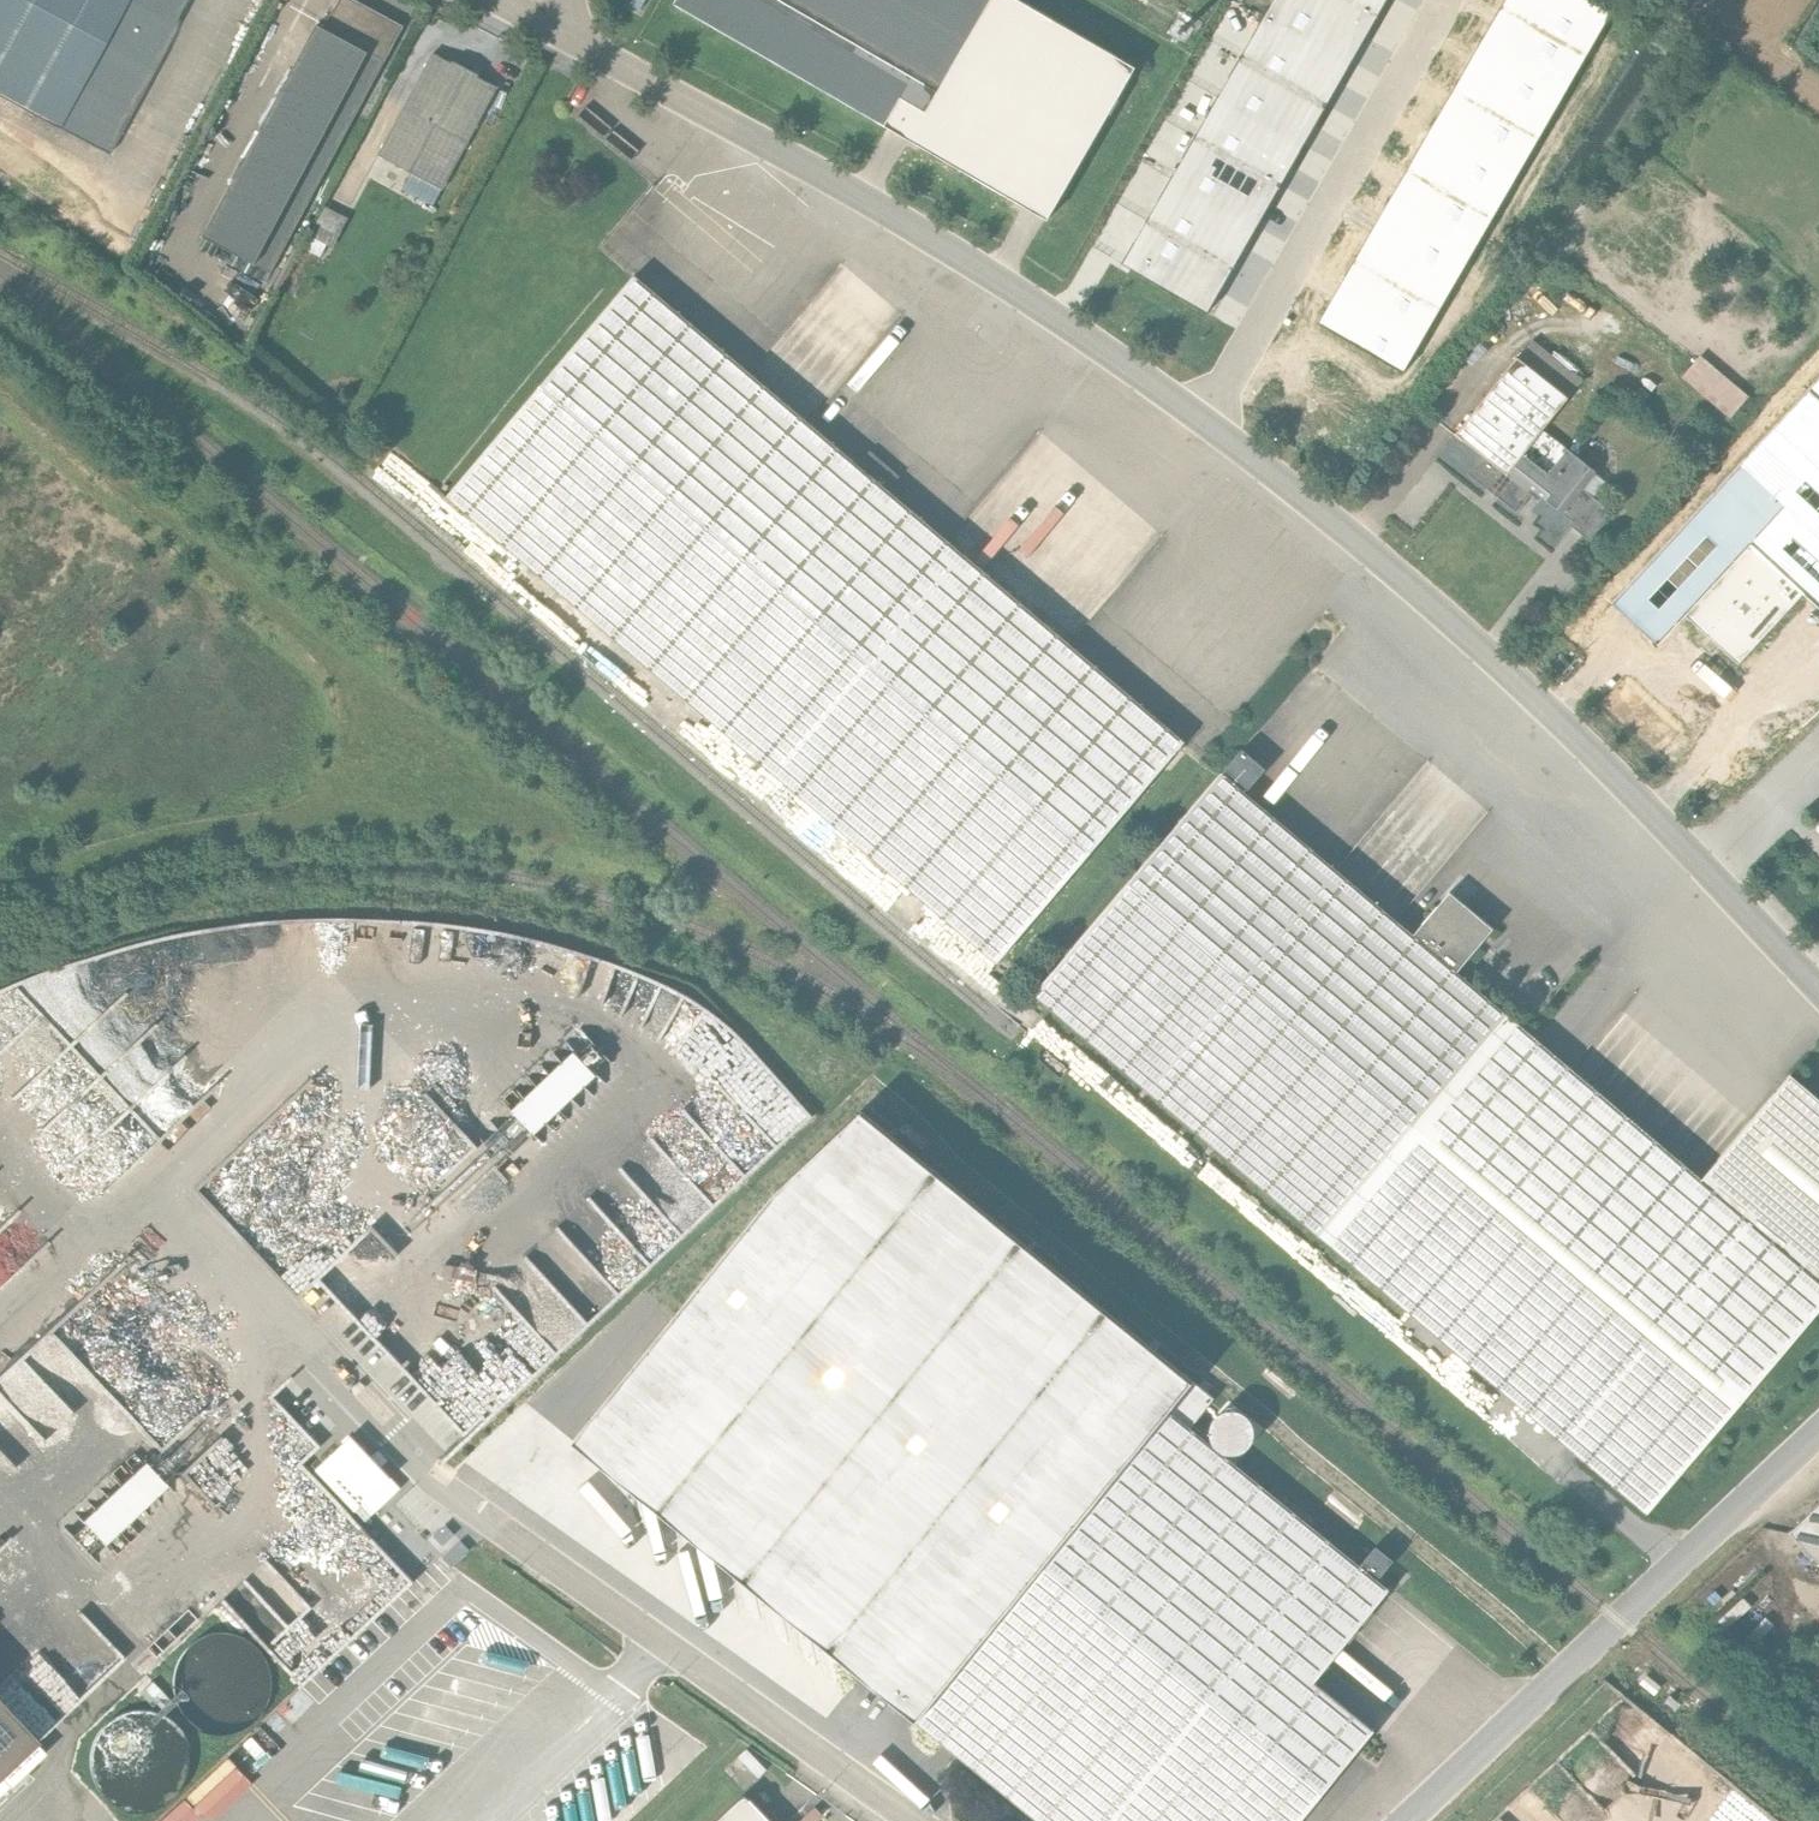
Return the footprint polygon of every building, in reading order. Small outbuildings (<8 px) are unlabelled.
[(107,152),(190,0),(0,0),(0,96),(107,152)] [(405,25),(358,0),(340,0),(325,28),(317,24),(204,237),(272,272),(405,25)] [(1047,219),(1135,67),(1019,0),(676,0),(675,3),(1047,219)] [(1208,313),(1387,0),(1274,0),(1121,264),(1208,313)] [(1317,323),(1401,372),(1610,12),(1589,0),(1504,0),(1317,323)] [(402,190),(434,206),(498,87),(479,77),(480,74),(454,60),(453,63),(433,52),(378,154),(411,172),(402,190)] [(326,206),(303,248),(321,258),(328,246),(333,248),(349,218),(326,206)] [(1187,741),(635,274),(449,498),(997,962),(1187,741)] [(1568,524),(1589,540),(1612,511),(1583,489),(1596,471),(1543,429),(1582,379),(1533,339),(1455,433),(1481,454),(1467,473),(1516,511),(1530,494),(1538,500),(1542,498),(1571,520),(1568,524)] [(1748,396),(1700,354),(1681,376),(1730,417),(1748,396)] [(1801,593),(1818,609),(1818,379),(1613,605),(1657,645),(1685,615),(1749,545),(1801,593)] [(1737,662),(1801,593),(1749,545),(1685,615),(1737,662)] [(1319,1235),(1646,1511),(1818,1308),(1818,1098),(1791,1074),(1702,1179),(1505,1013),(1456,971),(1494,927),(1451,892),(1414,936),(1221,773),(1033,994),(1319,1235)] [(538,1120),(601,1062),(579,1038),(516,1096),(538,1120)] [(917,1720),(1170,1410),(825,1129),(573,1440),(632,1489),(652,1484),(658,1509),(661,1512),(681,1508),(687,1533),(689,1535),(709,1531),(715,1556),(718,1558),(737,1554),(743,1579),(747,1581),(766,1577),(771,1602),(774,1604),(794,1599),(800,1625),(802,1627),(822,1622),(828,1648),(915,1719),(912,1723),(917,1720)] [(280,1211),(279,1237),(291,1237),(292,1211),(280,1211)] [(19,1473),(77,1424),(78,1405),(78,1404),(67,1403),(74,1397),(69,1397),(69,1386),(56,1385),(54,1414),(44,1402),(29,1414),(14,1413),(16,1380),(26,1372),(27,1365),(18,1354),(0,1369),(0,1450),(19,1473)] [(917,1720),(1040,1820),(1299,1820),(1373,1729),(1313,1681),(1389,1588),(1170,1410),(917,1720)] [(356,1426),(321,1457),(371,1512),(406,1481),(356,1426)] [(143,1461),(80,1519),(103,1544),(165,1485),(143,1461)] [(1818,1563),(1818,1502),(1789,1531),(1818,1563)] [(36,1740),(0,1701),(0,1774),(36,1740)] [(154,1820),(197,1820),(210,1809),(199,1797),(245,1754),(236,1743),(154,1820)] [(743,1793),(714,1820),(771,1820),(743,1793)]
